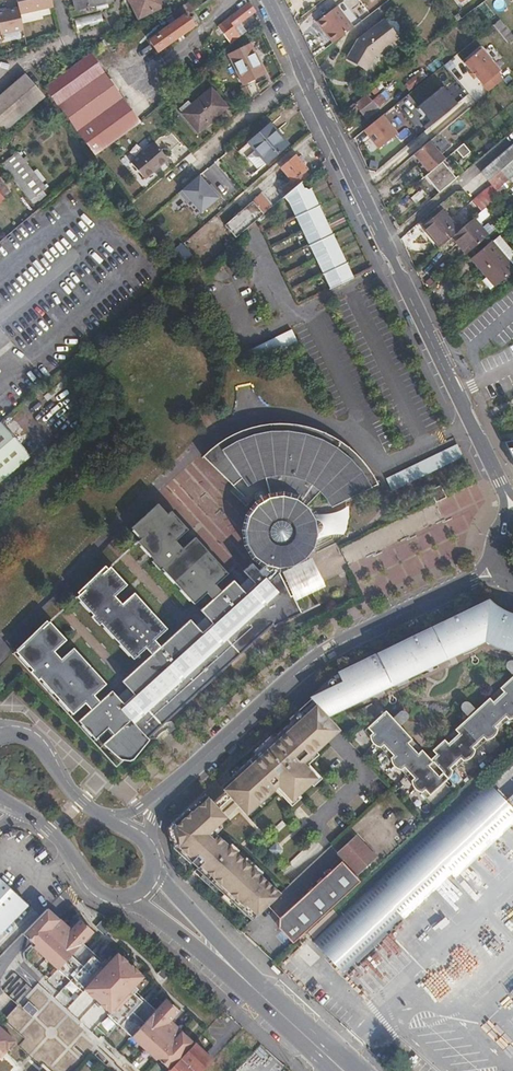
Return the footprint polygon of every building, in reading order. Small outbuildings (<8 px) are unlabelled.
[(19,8),(20,14),(53,7),(52,0),(17,0),(19,8)] [(64,9),(65,13),(113,2),(113,0),(62,0),(64,9)] [(138,19),(165,6),(162,0),(129,0),(138,19)] [(188,14),(200,6),(196,0),(192,0),(189,2),(182,7),(188,14)] [(337,6),(344,16),(353,9),(346,0),(345,0),(337,6)] [(234,28),(255,11),(249,3),(217,26),(231,45),(241,37),(234,28)] [(316,22),(333,44),(362,21),(353,9),(344,16),(337,6),(316,22)] [(177,22),(188,14),(182,7),(171,14),(172,15),(177,22)] [(24,29),(20,14),(19,8),(0,12),(0,32),(1,35),(24,29)] [(171,26),(149,41),(157,53),(195,25),(188,14),(177,22),(171,26)] [(177,22),(172,15),(166,19),(171,26),(177,22)] [(385,19),(382,22),(394,38),(397,36),(385,19)] [(493,25),(508,43),(512,40),(512,36),(499,20),(493,25)] [(358,40),(348,56),(368,68),(378,51),(394,38),(382,22),(358,40)] [(489,28),(504,47),(508,43),(493,25),(489,28)] [(250,44),(228,55),(244,84),(265,73),(250,44)] [(479,48),(461,64),(487,92),(505,76),(479,48)] [(141,122),(90,54),(45,87),(54,99),(59,105),(96,155),(141,122)] [(368,68),(348,56),(346,59),(366,71),(368,68)] [(0,95),(0,136),(45,97),(25,74),(0,95)] [(431,79),(410,95),(422,110),(432,102),(430,99),(440,91),(431,79)] [(188,101),(178,109),(198,132),(227,107),(211,89),(191,106),(188,101)] [(367,95),(354,104),(365,118),(386,102),(380,94),(371,101),(367,95)] [(383,114),(362,128),(376,148),(397,134),(383,114)] [(270,123),(240,150),(258,171),(289,144),(270,123)] [(413,155),(429,173),(442,162),(445,159),(429,141),(413,155)] [(154,143),(131,162),(145,180),(168,159),(154,143)] [(464,144),(456,150),(463,158),(470,152),(464,144)] [(500,195),(496,190),(512,175),(512,144),(481,172),(492,186),(484,191),(473,200),(482,211),(486,208),(500,195)] [(411,150),(407,146),(401,151),(405,155),(411,150)] [(17,152),(1,165),(30,200),(43,191),(47,188),(17,152)] [(301,182),(308,176),(305,172),(308,169),(295,155),(281,168),(296,186),(301,182)] [(429,173),(425,176),(439,193),(456,178),(442,162),(429,173)] [(199,215),(219,197),(199,175),(179,192),(199,215)] [(496,190),(500,195),(512,184),(512,175),(496,190)] [(4,199),(3,198),(10,192),(0,180),(0,202),(4,199)] [(296,186),(283,197),(289,203),(330,289),(353,278),(310,188),(308,190),(307,190),(306,189),(305,189),(304,189),(301,182),(296,186)] [(422,190),(411,199),(415,204),(426,195),(422,190)] [(43,191),(30,200),(34,205),(47,196),(43,191)] [(253,200),(264,214),(272,206),(261,193),(253,200)] [(224,225),(236,238),(257,220),(264,214),(253,200),(224,225)] [(473,218),(479,225),(491,214),(486,208),(482,211),(473,218)] [(452,237),(460,230),(442,210),(422,227),(440,248),(452,237)] [(468,253),(488,236),(479,225),(473,218),(460,230),(452,237),(458,245),(460,243),(468,253)] [(471,259),(486,277),(482,281),(490,290),(494,286),(494,287),(512,271),(512,252),(499,236),(492,242),(492,241),(471,259)] [(467,254),(468,253),(460,243),(458,245),(467,254)] [(182,244),(174,251),(184,262),(192,255),(182,244)] [(292,330),(248,351),(255,365),(299,344),(292,330)] [(0,421),(0,482),(40,448),(10,413),(0,421)] [(175,541),(154,560),(152,562),(160,570),(162,568),(194,604),(206,593),(212,599),(200,610),(206,617),(196,626),(190,619),(160,646),(155,640),(167,629),(134,592),(122,604),(115,596),(127,585),(110,566),(108,569),(105,566),(93,577),(94,579),(91,582),(89,581),(77,593),(79,595),(76,597),(93,615),(91,617),(99,626),(101,624),(133,659),(145,648),(151,654),(122,681),(128,688),(117,697),(112,690),(100,701),(94,695),(106,684),(73,648),(61,659),(54,651),(66,640),(49,622),(48,623),(46,620),(33,634),(34,635),(31,638),(30,637),(16,650),(17,651),(16,652),(32,670),(30,672),(38,681),(40,679),(73,715),(85,703),(91,710),(78,721),(95,740),(107,728),(113,735),(103,744),(120,760),(130,761),(133,759),(149,740),(148,738),(272,624),(275,621),(276,622),(277,623),(278,623),(280,622),(281,621),(281,620),(281,619),(281,618),(280,616),(284,615),(286,619),(301,612),(292,595),(290,596),(279,573),(279,572),(279,568),(293,566),(305,559),(314,548),(317,534),(315,520),(307,508),(306,507),(320,492),(326,499),(332,507),(378,484),(374,477),(370,470),(363,462),(353,451),(343,443),(330,436),(320,431),(305,426),(289,424),(276,424),(263,425),(251,427),(241,431),(230,436),(218,443),(217,444),(242,479),(234,487),(245,498),(248,495),(252,493),(255,497),(266,491),(268,490),(270,498),(268,498),(259,503),(256,505),(247,516),(244,530),(247,544),(254,557),(265,565),(258,571),(252,563),(243,571),(255,584),(245,593),(233,580),(221,591),(215,585),(228,574),(195,537),(182,549),(175,541)] [(242,479),(217,444),(210,449),(203,457),(234,487),(242,479)] [(457,444),(386,478),(392,491),(463,457),(457,444)] [(430,490),(436,503),(446,497),(441,485),(430,490)] [(255,497),(259,503),(268,498),(270,498),(268,490),(266,491),(255,497)] [(248,495),(245,498),(242,502),(246,506),(251,499),(255,497),(252,493),(248,495)] [(137,542),(154,560),(175,541),(188,530),(171,511),(167,514),(158,504),(131,528),(141,538),(137,542)] [(425,555),(434,568),(459,551),(450,538),(425,555)] [(311,558),(282,572),(296,601),(325,587),(311,558)] [(379,690),(393,683),(392,680),(419,667),(420,671),(435,664),(433,660),(460,648),(461,650),(475,643),(474,640),(487,634),(489,638),(491,640),(495,642),(500,644),(512,648),(512,616),(507,614),(501,611),(495,608),(488,602),(332,677),(321,686),(323,690),(309,697),(316,705),(328,717),(342,704),(377,687),(379,690)] [(475,643),(461,650),(462,652),(477,645),(475,643)] [(435,664),(420,671),(421,672),(436,665),(435,664)] [(475,711),(469,716),(427,755),(399,725),(393,719),(386,711),(382,714),(426,763),(512,683),(512,676),(475,711)] [(426,763),(382,714),(364,730),(370,736),(370,738),(371,741),(373,743),(375,745),(377,747),(380,748),(390,759),(391,762),(394,767),(396,768),(401,770),(411,781),(411,782),(412,786),(414,788),(416,790),(419,792),(422,792),(427,798),(448,779),(451,775),(452,773),(453,770),(463,761),(466,760),(471,758),(472,757),(474,754),(475,750),(485,740),(488,740),(493,737),(495,736),(496,733),(497,729),(508,720),(512,718),(512,683),(426,763)] [(393,683),(379,690),(380,692),(395,685),(393,683)] [(469,716),(475,711),(469,704),(466,703),(465,704),(463,705),(462,708),(463,710),(469,716)] [(309,768),(307,770),(302,764),(339,730),(328,717),(316,705),(304,715),(301,712),(233,775),(236,779),(224,790),(247,815),(280,785),(285,790),(283,792),(292,801),(318,778),(309,768)] [(400,713),(393,719),(399,725),(405,719),(406,718),(406,715),(406,714),(403,712),(401,713),(400,713)] [(313,941),(344,974),(451,873),(455,877),(512,823),(512,809),(485,780),(313,941)] [(257,917),(282,893),(218,835),(213,839),(209,835),(227,818),(209,798),(193,812),(189,808),(171,824),(175,840),(179,839),(189,861),(190,860),(199,868),(200,866),(206,871),(203,874),(242,910),(245,906),(257,917)] [(293,943),(360,881),(355,876),(358,874),(376,858),(356,836),(338,852),(344,859),(279,918),(278,928),(293,943)] [(277,843),(270,849),(276,856),(283,850),(277,843)] [(0,882),(0,932),(27,905),(1,880),(0,882)] [(27,905),(0,932),(0,935),(28,906),(27,905)] [(47,909),(23,933),(33,943),(30,946),(160,1070),(168,1070),(194,1043),(172,1023),(169,1021),(179,1010),(167,999),(157,1010),(147,1001),(144,999),(142,1002),(129,990),(132,987),(137,982),(113,959),(108,965),(105,967),(93,956),(95,953),(93,951),(86,945),(96,933),(84,922),(72,934),(47,909)] [(70,931),(72,934),(84,922),(82,919),(70,931)] [(100,943),(93,951),(95,953),(103,945),(100,943)] [(30,946),(20,957),(43,978),(0,1024),(0,1070),(76,1070),(105,1039),(140,1070),(160,1070),(30,946)] [(108,965),(95,953),(93,956),(105,967),(108,965)] [(118,953),(113,959),(137,982),(142,976),(118,953)] [(142,1002),(144,999),(132,987),(129,990),(142,1002)] [(144,999),(147,1001),(154,993),(152,991),(144,999)] [(169,1021),(172,1023),(182,1012),(179,1010),(169,1021)] [(512,1057),(512,1040),(504,1047),(512,1057)]
